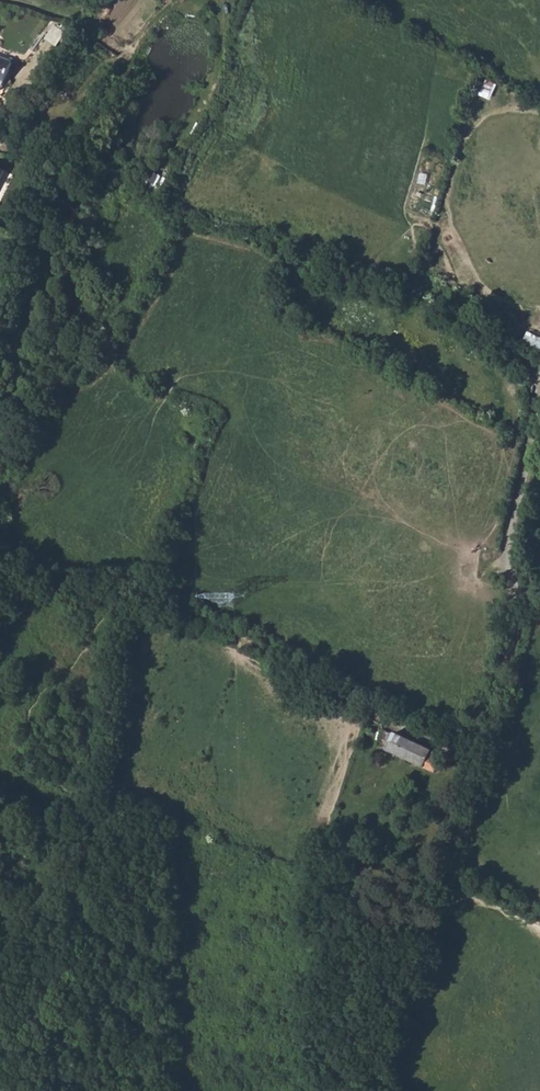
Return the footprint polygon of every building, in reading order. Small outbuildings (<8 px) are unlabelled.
[(2,89),(13,61),(0,56),(0,89),(2,89)] [(482,91),(491,95),(496,82),(487,78),(482,91)] [(527,333),(524,343),(539,348),(539,337),(527,333)] [(297,692),(310,700),(314,693),(301,684),(297,692)] [(375,746),(385,750),(391,734),(382,730),(375,746)] [(392,732),(391,734),(385,750),(432,772),(440,755),(392,732)]
